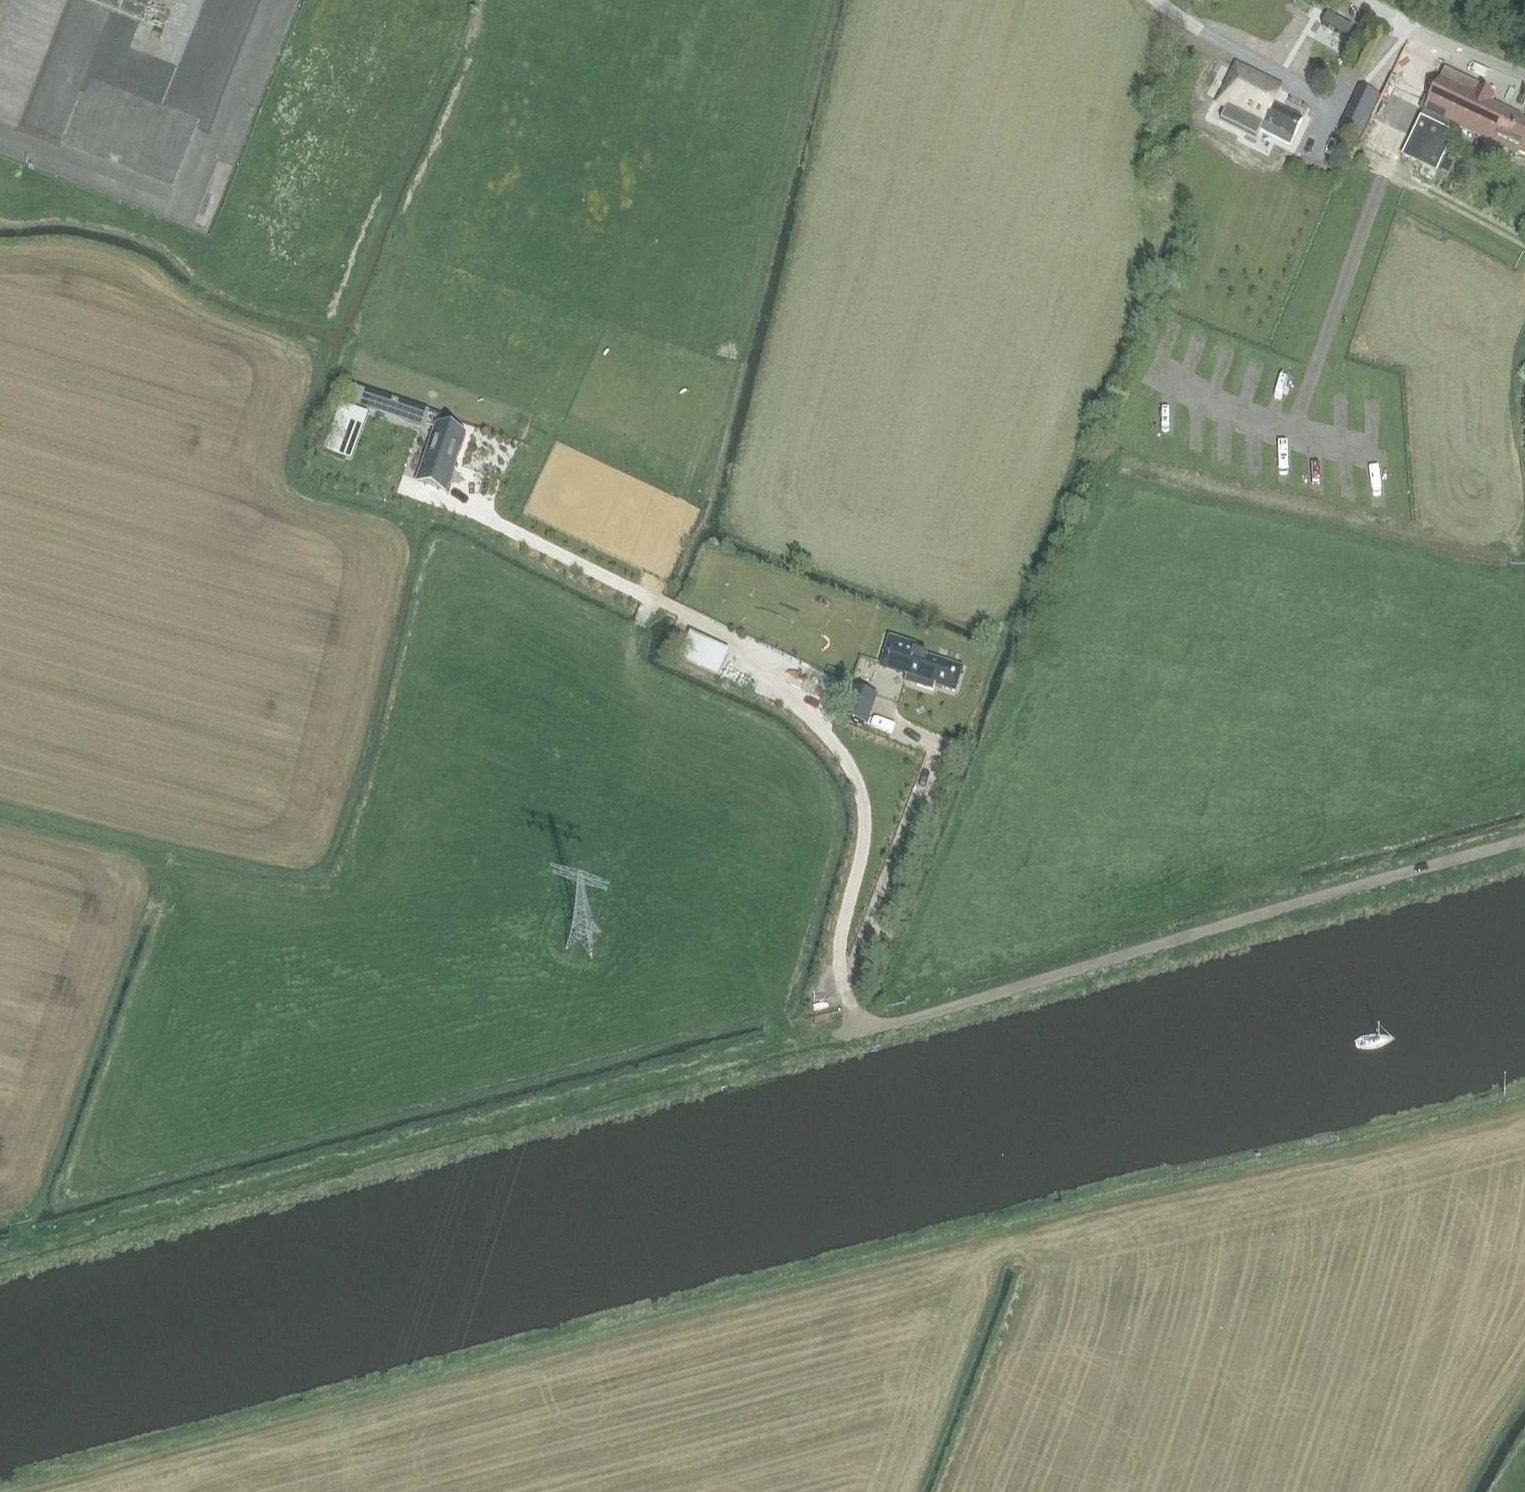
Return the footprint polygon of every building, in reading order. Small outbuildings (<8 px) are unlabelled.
[(1331,16),(1325,27),(1347,39),(1353,28),(1331,16)] [(1220,119),(1256,137),(1259,130),(1290,144),(1302,120),(1272,105),(1280,89),(1236,68),(1219,103),(1226,107),(1220,119)] [(1402,155),(1422,165),(1418,174),(1432,181),(1436,172),(1458,128),(1517,156),(1518,154),(1524,157),(1524,123),(1520,120),(1522,118),(1491,103),(1494,97),(1477,89),(1479,85),(1444,68),(1402,155)] [(1362,89),(1354,107),(1371,115),(1379,97),(1362,89)] [(368,393),(364,406),(419,424),(424,411),(424,410),(369,392),(368,393)] [(367,414),(343,405),(327,451),(350,460),(367,414)] [(428,454),(418,481),(445,491),(444,493),(445,494),(466,434),(465,434),(464,437),(456,434),(458,428),(446,424),(444,430),(437,427),(432,441),(428,454)] [(880,665),(880,668),(905,676),(918,680),(917,685),(933,691),(934,685),(954,692),(962,669),(914,653),(916,646),(889,637),(880,665)] [(717,678),(727,656),(686,638),(676,659),(717,678)] [(874,695),(851,686),(840,716),(863,725),(874,695)]
